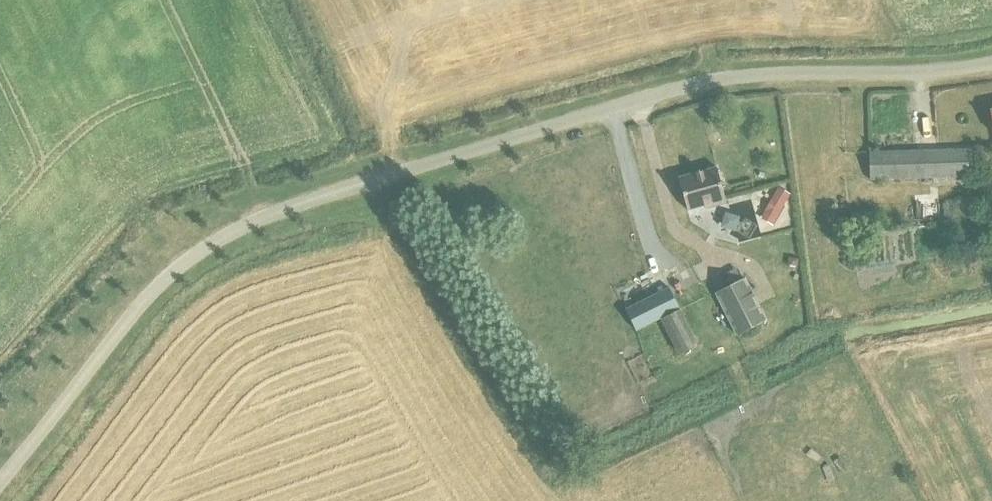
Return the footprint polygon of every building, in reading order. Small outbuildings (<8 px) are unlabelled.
[(968,148),(870,151),(870,180),(968,177),(968,148)] [(704,203),(725,197),(717,167),(679,177),(688,210),(705,205),(704,203)] [(757,186),(734,189),(741,235),(764,231),(757,186)] [(784,204),(790,193),(777,186),(771,197),(784,204)] [(944,205),(945,234),(965,234),(965,205),(944,205)] [(689,302),(677,278),(629,301),(641,325),(689,302)] [(716,292),(738,335),(766,321),(745,278),(716,292)] [(662,318),(679,352),(697,343),(680,309),(662,318)]
